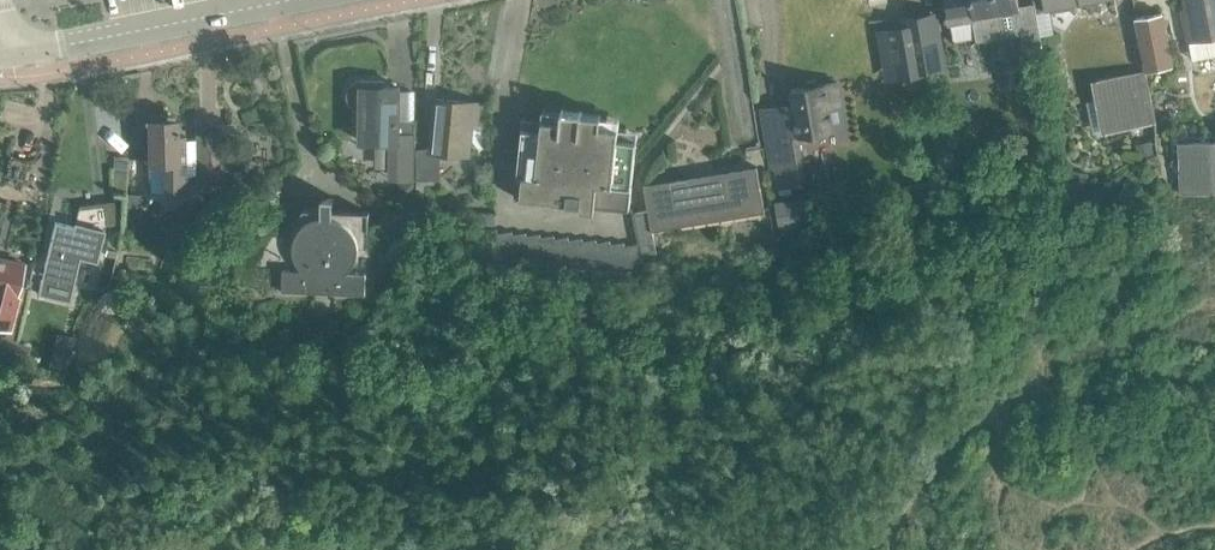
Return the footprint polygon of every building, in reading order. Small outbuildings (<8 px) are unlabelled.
[(949,21),(972,18),(976,39),(1017,32),(1020,47),(1041,43),(1034,3),(1019,6),(1018,0),(946,0),(949,21)] [(1044,9),(1097,0),(1043,0),(1044,9)] [(1185,8),(1182,8),(1188,40),(1187,40),(1187,42),(1214,37),(1214,0),(1183,0),(1185,8)] [(1146,70),(1171,65),(1161,12),(1136,17),(1146,70)] [(942,66),(932,13),(909,18),(919,72),(926,71),(925,68),(942,66)] [(897,76),(919,72),(909,18),(904,18),(905,26),(889,29),(897,76)] [(1128,74),(1097,79),(1100,97),(1095,98),(1102,132),(1154,122),(1145,71),(1138,72),(1139,76),(1129,77),(1128,74)] [(1065,76),(1048,79),(1051,93),(1067,91),(1065,76)] [(806,86),(791,88),(794,108),(791,108),(792,114),(783,116),(781,107),(766,110),(765,106),(762,107),(770,159),(773,159),(777,188),(805,183),(797,135),(832,129),(828,104),(839,102),(836,81),(819,84),(816,79),(806,81),(806,86)] [(383,86),(383,80),(359,80),(355,81),(351,83),(350,84),(348,86),(347,88),(347,90),(346,93),(346,94),(346,97),(347,99),(348,102),(350,104),(352,106),(355,107),(357,107),(360,108),(359,140),(389,141),(389,168),(398,168),(398,179),(414,179),(415,119),(399,119),(399,86),(383,86)] [(402,88),(402,117),(415,116),(414,88),(402,88)] [(430,149),(417,149),(416,179),(439,179),(441,152),(469,154),(471,123),(477,124),(478,103),(435,98),(430,149)] [(582,113),(582,112),(561,109),(560,121),(542,119),(540,130),(521,128),(515,190),(514,196),(629,208),(636,141),(617,139),(618,128),(599,126),(601,115),(582,113)] [(185,174),(184,138),(184,133),(176,133),(176,120),(177,120),(177,118),(173,118),(173,113),(150,114),(150,119),(146,119),(146,121),(147,121),(149,192),(186,191),(185,174)] [(224,132),(194,133),(194,138),(195,174),(195,183),(225,183),(225,170),(229,166),(225,162),(224,132)] [(194,138),(184,138),(185,174),(195,174),(194,138)] [(1180,194),(1214,193),(1214,141),(1179,142),(1180,194)] [(1151,143),(1137,146),(1139,158),(1153,155),(1151,143)] [(114,156),(111,190),(125,191),(128,157),(114,156)] [(756,166),(644,184),(647,209),(651,230),(764,211),(756,166)] [(1072,170),(1068,183),(1083,187),(1087,175),(1072,170)] [(414,180),(398,180),(398,196),(413,196),(414,180)] [(415,192),(423,193),(424,180),(416,180),(415,192)] [(124,228),(140,228),(141,193),(125,193),(124,228)] [(801,198),(776,202),(781,234),(806,230),(801,198)] [(320,199),(319,210),(302,209),(283,244),(281,291),(364,295),(368,212),(333,210),(334,199),(320,199)] [(49,275),(43,274),(38,293),(68,300),(78,257),(95,261),(103,229),(99,202),(78,205),(72,226),(55,222),(44,267),(51,268),(49,275)] [(634,211),(642,257),(655,255),(651,230),(647,209),(634,211)] [(485,215),(485,226),(495,226),(495,215),(485,215)] [(517,262),(512,235),(512,232),(497,234),(501,261),(517,262)] [(526,233),(512,235),(517,262),(531,264),(526,237),(526,233)] [(541,238),(540,234),(526,237),(531,264),(546,265),(541,238)] [(554,236),(541,238),(546,265),(560,267),(555,240),(554,236)] [(569,241),(568,237),(555,240),(560,267),(574,268),(569,241)] [(582,239),(569,241),(574,268),(588,270),(583,243),(582,239)] [(597,244),(596,240),(583,243),(588,270),(602,271),(597,244)] [(611,241),(597,244),(602,271),(616,273),(611,245),(611,241)] [(626,247),(625,243),(611,245),(616,273),(631,274),(626,247)] [(639,244),(626,247),(631,274),(643,275),(639,244)] [(6,326),(4,336),(0,335),(0,353),(10,355),(27,285),(26,285),(18,283),(23,264),(0,258),(0,325),(6,326)] [(17,343),(14,355),(26,358),(27,350),(24,344),(17,343)] [(67,364),(52,360),(50,369),(65,373),(67,364)]
